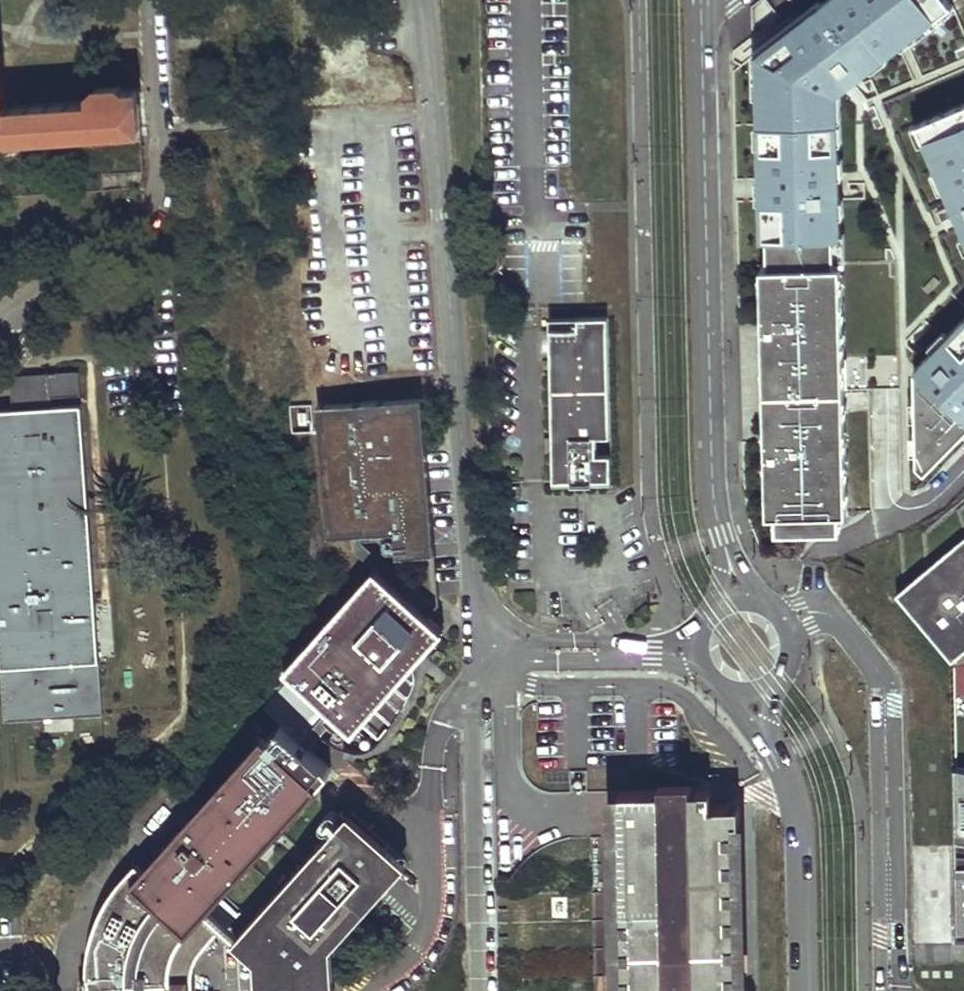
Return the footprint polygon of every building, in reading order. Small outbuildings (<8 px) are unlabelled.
[(842,255),(838,83),(951,0),(812,0),(759,40),(764,254),(842,255)] [(97,82),(89,90),(90,98),(124,96),(123,86),(117,80),(97,82)] [(47,142),(141,136),(141,123),(137,84),(123,86),(124,96),(90,98),(0,105),(0,146),(47,142)] [(922,108),(943,159),(960,202),(963,213),(963,92),(922,108)] [(842,255),(764,254),(770,511),(847,509),(842,255)] [(922,451),(929,458),(963,423),(963,306),(942,327),(919,349),(922,451)] [(552,456),(552,481),(611,479),(611,454),(596,454),(595,436),(611,436),(608,316),(592,316),(578,316),(578,328),(557,328),(558,354),(550,354),(551,438),(562,438),(563,456),(552,456)] [(557,328),(549,328),(550,354),(558,354),(557,328)] [(77,367),(8,372),(9,386),(49,384),(49,394),(79,392),(77,367)] [(418,382),(315,392),(327,520),(388,515),(390,541),(433,537),(418,382)] [(3,718),(101,711),(80,401),(50,403),(49,394),(49,384),(9,386),(11,406),(0,407),(0,676),(3,718)] [(562,438),(551,438),(552,456),(563,456),(562,438)] [(963,650),(963,539),(898,593),(953,659),(963,650)] [(299,650),(283,669),(269,685),(275,691),(280,695),(295,679),(317,698),(325,705),(333,712),(350,726),(371,703),(390,721),(410,686),(412,679),(414,673),(413,665),(411,659),(441,625),(373,564),(299,650)] [(80,985),(80,990),(185,990),(184,976),(184,969),(186,959),(192,949),(213,923),(200,912),(207,905),(247,859),(317,779),(316,777),(325,767),(328,764),(306,744),(318,730),(310,724),(318,715),(308,707),(317,698),(295,679),(280,695),(275,691),(263,707),(279,721),(276,725),(268,734),(263,730),(140,867),(136,863),(120,880),(110,895),(102,911),(97,926),(92,941),(88,958),(88,974),(88,984),(80,985)] [(325,705),(317,698),(308,707),(318,715),(310,724),(318,730),(333,712),(325,705)] [(955,767),(958,937),(963,937),(963,768),(955,767)] [(716,989),(745,989),(741,802),(713,802),(712,786),(700,787),(620,788),(621,833),(615,834),(618,977),(624,978),(624,990),(716,990),(716,989)] [(350,810),(340,821),(372,849),(382,837),(350,810)] [(360,915),(408,860),(382,837),(372,849),(340,821),(303,863),(360,915)] [(303,863),(240,934),(234,942),(233,943),(254,961),(256,990),(324,990),(334,990),(333,947),(360,915),(303,863)] [(240,934),(207,905),(200,912),(213,923),(234,942),(240,934)]
